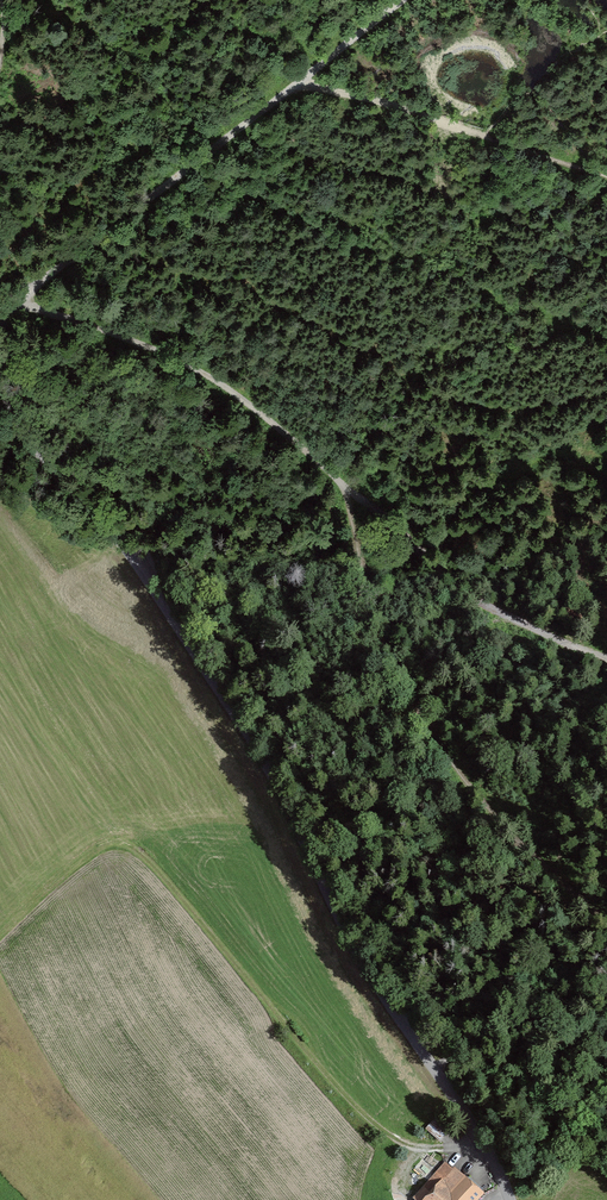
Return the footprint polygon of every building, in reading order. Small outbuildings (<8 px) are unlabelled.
[(408,1199),(475,1199),(479,1196),(442,1163),(408,1199)]
